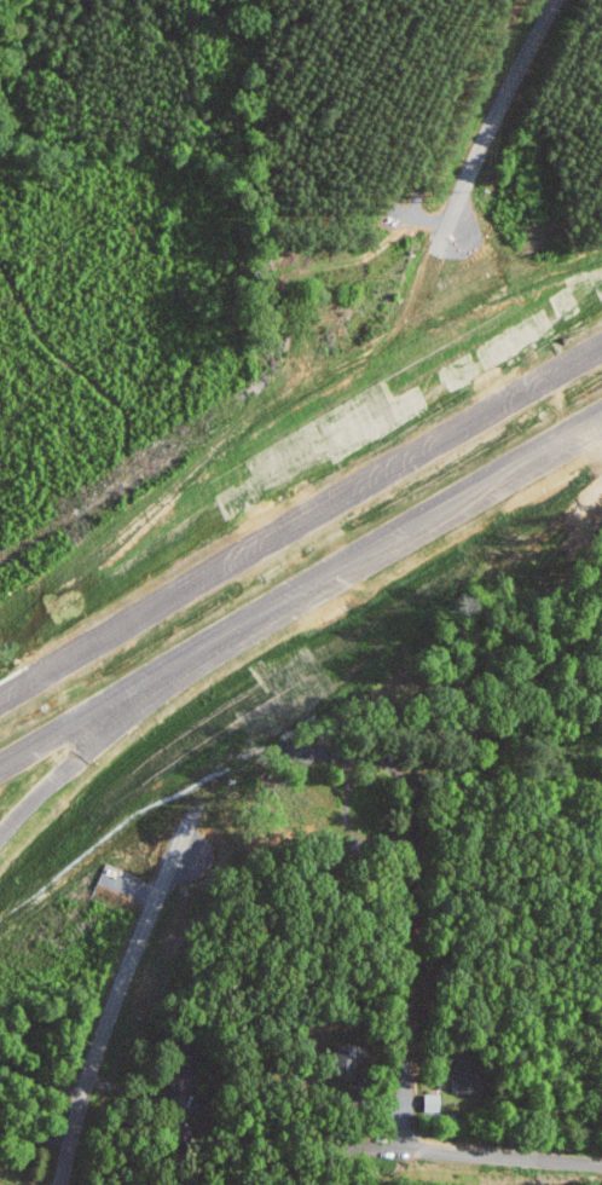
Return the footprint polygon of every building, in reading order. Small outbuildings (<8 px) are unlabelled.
[(479,1091),(479,1062),(459,1063),(459,1092),(479,1091)] [(426,1111),(442,1111),(443,1093),(427,1093),(426,1111)]
